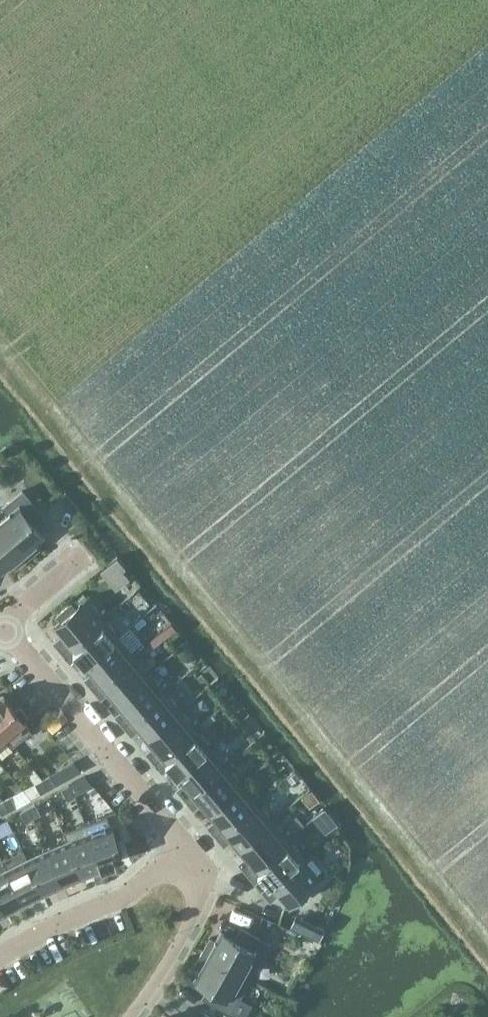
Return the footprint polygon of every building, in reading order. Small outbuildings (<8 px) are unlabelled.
[(29,519),(40,511),(23,490),(4,506),(10,512),(0,520),(0,525),(28,558),(39,548),(35,543),(43,536),(29,519)] [(28,558),(0,525),(0,566),(4,570),(12,563),(16,568),(28,558)] [(125,565),(117,556),(105,567),(112,576),(125,565)] [(110,611),(107,607),(100,613),(88,598),(82,603),(82,602),(76,608),(71,603),(57,615),(61,620),(54,626),(65,639),(57,645),(63,651),(110,611)] [(107,621),(113,615),(110,611),(63,651),(68,657),(75,651),(86,663),(119,635),(107,621)] [(138,644),(131,650),(119,635),(86,663),(96,676),(88,682),(93,688),(141,648),(138,644)] [(138,657),(144,652),(141,648),(93,688),(98,694),(106,688),(116,700),(150,672),(138,657)] [(169,681),(162,686),(150,672),(116,700),(127,712),(119,719),(124,725),(172,685),(169,681)] [(169,694),(175,689),(172,685),(124,725),(129,731),(137,725),(147,737),(181,709),(169,694)] [(29,717),(20,707),(15,711),(2,695),(0,696),(0,727),(8,737),(7,738),(13,745),(31,730),(24,721),(29,717)] [(199,718),(193,723),(181,709),(147,737),(158,749),(150,756),(155,762),(203,722),(199,718)] [(199,731),(206,726),(203,722),(155,762),(160,768),(168,761),(178,774),(211,746),(199,731)] [(7,738),(8,737),(0,727),(0,744),(7,738)] [(230,755),(224,760),(211,746),(178,774),(188,786),(181,792),(186,798),(233,759),(230,755)] [(242,782),(230,768),(237,763),(233,759),(186,798),(191,805),(198,798),(209,811),(242,782)] [(295,774),(289,779),(293,785),(300,779),(295,774)] [(42,779),(48,789),(56,785),(50,775),(42,779)] [(41,793),(48,789),(42,779),(35,783),(41,793)] [(75,795),(83,791),(77,781),(69,785),(75,795)] [(261,791),(254,797),(242,782),(209,811),(219,823),(211,829),(216,835),(264,795),(261,791)] [(68,799),(75,795),(69,785),(62,789),(68,799)] [(309,789),(299,798),(307,808),(317,799),(309,789)] [(273,819),(261,805),(267,799),(264,795),(216,835),(222,841),(229,835),(240,847),(273,819)] [(4,800),(10,810),(17,806),(11,796),(4,800)] [(10,810),(4,800),(0,802),(0,811),(2,814),(10,810)] [(34,818),(41,814),(35,803),(28,807),(34,818)] [(26,822),(34,818),(28,807),(20,811),(26,822)] [(117,824),(111,826),(107,815),(85,823),(102,866),(122,859),(115,839),(121,837),(117,824)] [(292,828),(285,834),(273,819),(240,847),(250,860),(242,866),(247,872),(295,832),(292,828)] [(82,874),(102,866),(85,823),(63,831),(67,840),(82,874)] [(304,856),(292,842),(298,836),(295,832),(247,872),(252,878),(260,872),(270,884),(304,856)] [(62,882),(82,874),(67,840),(46,849),(62,882)] [(23,849),(3,859),(7,868),(24,901),(43,891),(27,858),(23,849)] [(43,891),(62,882),(46,849),(27,858),(43,891)] [(293,897),(297,902),(312,890),(308,885),(320,875),(307,860),(314,855),(310,850),(304,856),(270,884),(262,890),(268,897),(276,890),(287,903),(293,897)] [(0,861),(0,900),(6,910),(24,901),(7,868),(3,859),(0,861)] [(321,939),(326,927),(318,924),(313,936),(321,939)] [(251,977),(270,943),(247,930),(240,942),(221,931),(216,941),(210,937),(203,950),(251,977)] [(231,1012),(251,977),(203,950),(196,963),(202,967),(197,976),(215,987),(208,999),(231,1012)]
